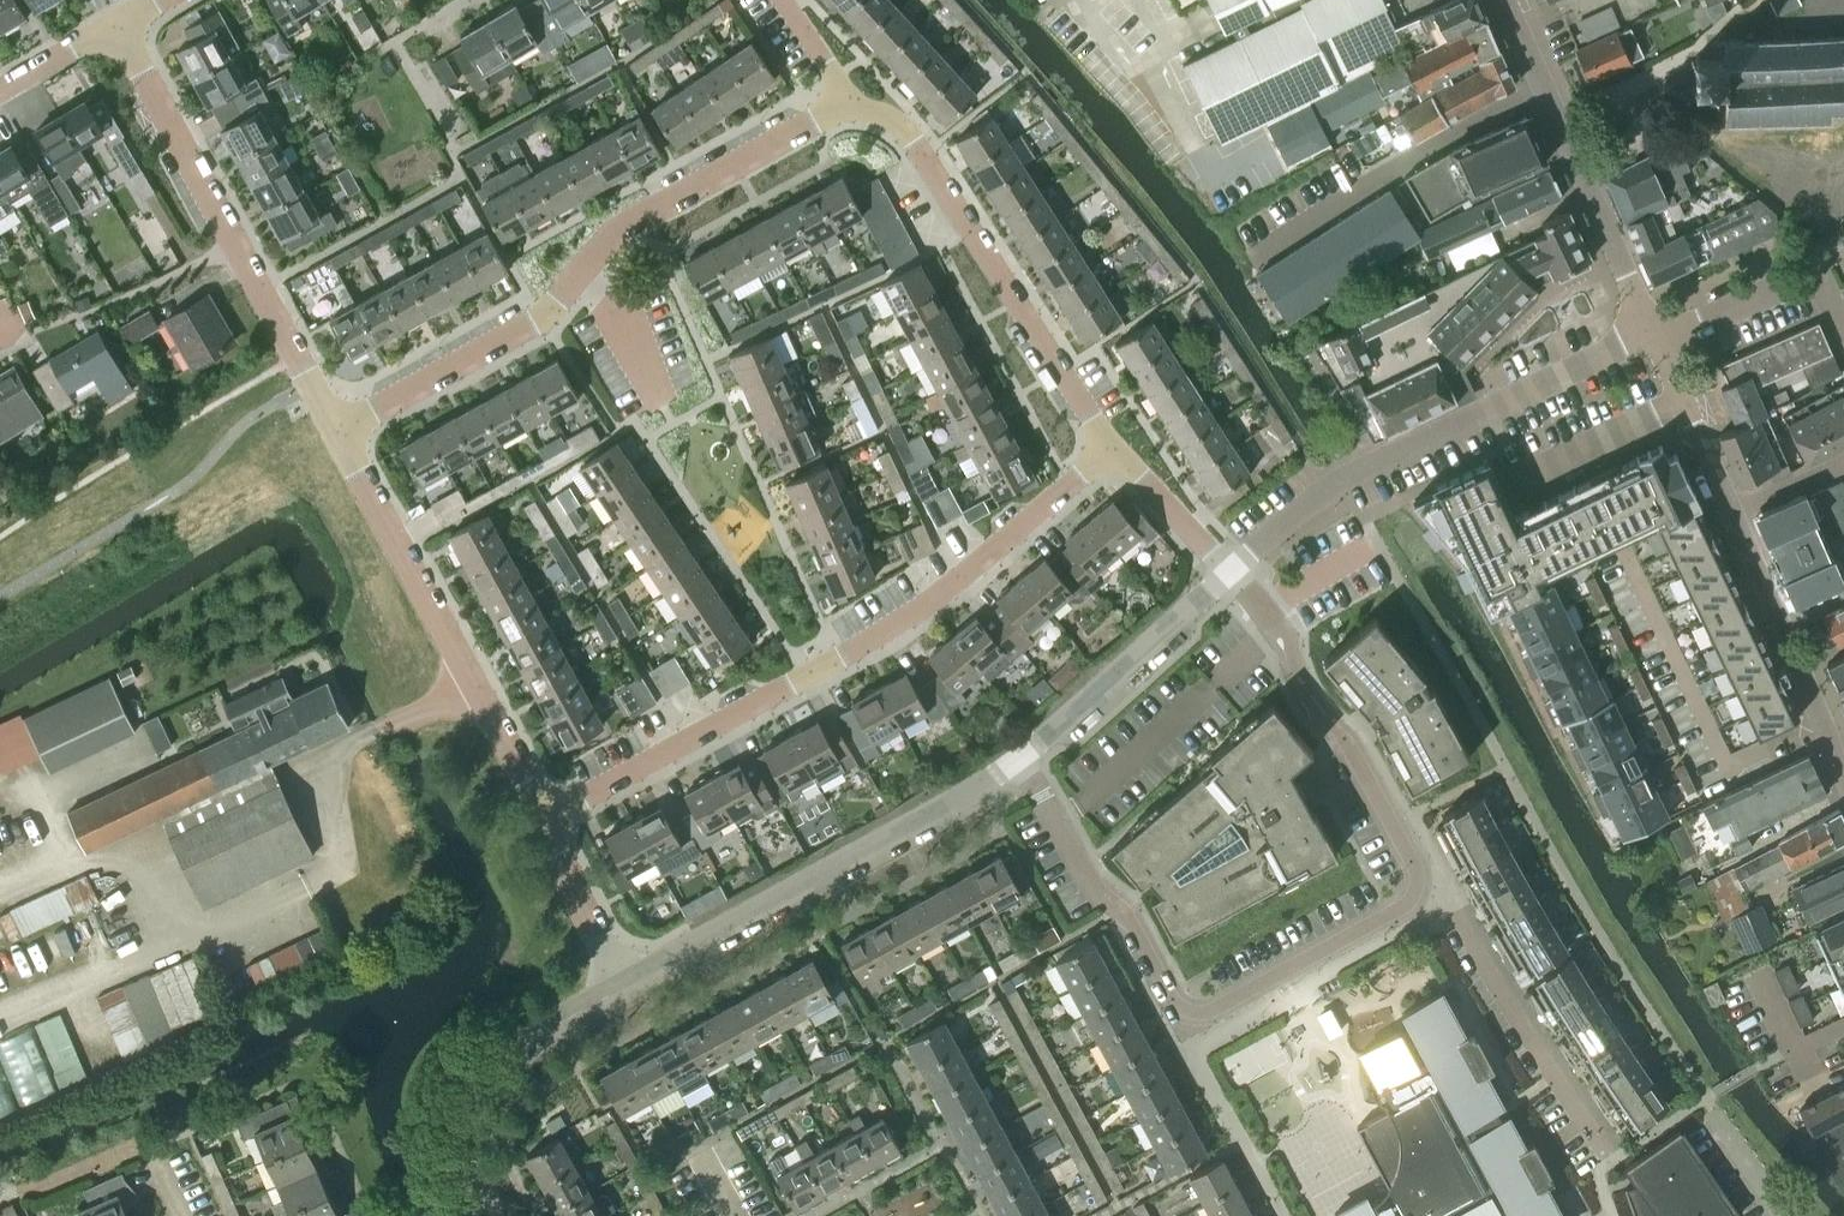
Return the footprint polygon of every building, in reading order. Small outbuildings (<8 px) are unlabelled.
[(25,16),(16,0),(0,0),(0,28),(1,30),(25,16)] [(52,0),(31,0),(36,9),(52,0)] [(322,0),(269,0),(290,34),(303,26),(296,15),(322,0)] [(588,12),(581,0),(533,0),(529,2),(555,46),(569,37),(563,27),(588,12)] [(608,0),(581,0),(588,12),(608,0)] [(858,0),(833,0),(844,13),(858,0)] [(892,0),(858,0),(844,13),(865,35),(897,5),(892,0)] [(1395,27),(1384,6),(1385,6),(1383,0),(1315,0),(1302,6),(1302,5),(1207,51),(1182,63),(1200,99),(1221,143),(1266,121),(1380,64),(1406,51),(1395,27)] [(1224,32),(1270,10),(1269,9),(1288,0),(1209,0),(1224,32)] [(1486,19),(1478,0),(1451,0),(1434,9),(1447,37),(1486,19)] [(543,53),(555,46),(529,2),(518,9),(517,6),(488,22),(510,58),(536,42),(543,53)] [(697,16),(703,26),(724,12),(717,2),(697,16)] [(917,28),(917,27),(897,5),(865,35),(885,57),(917,28)] [(220,10),(203,19),(196,8),(183,15),(189,27),(184,30),(191,42),(179,49),(194,76),(230,56),(230,57),(242,49),(227,24),(220,10)] [(1423,49),(1447,37),(1434,9),(1395,27),(1406,51),(1407,54),(1422,47),(1423,49)] [(361,31),(372,24),(364,10),(352,17),(361,31)] [(654,36),(651,30),(642,15),(630,23),(643,45),(644,44),(644,43),(654,36)] [(678,43),(703,26),(697,16),(672,33),(678,43)] [(1477,60),(1500,48),(1500,47),(1499,48),(1486,19),(1447,37),(1423,49),(1401,59),(1419,90),(1477,60)] [(484,73),(510,58),(488,22),(461,38),(473,58),(461,65),(477,92),(491,84),(484,73)] [(629,44),(633,51),(643,45),(630,23),(620,29),(629,44)] [(937,50),(937,49),(917,28),(885,57),(905,79),(937,50)] [(1631,62),(1630,59),(1637,56),(1630,40),(1629,40),(1625,30),(1617,33),(1617,32),(1575,51),(1589,81),(1631,62)] [(654,60),(678,43),(672,33),(647,50),(654,60)] [(1724,100),(1725,126),(1832,122),(1832,114),(1843,113),(1843,36),(1713,41),(1714,59),(1692,60),(1693,77),(1694,94),(1723,92),(1724,100)] [(992,39),(984,46),(1000,64),(1008,56),(992,39)] [(725,58),(750,94),(776,76),(751,41),(725,58)] [(1517,86),(1504,55),(1500,48),(1477,60),(1481,67),(1431,93),(1398,112),(1399,115),(1384,124),(1389,133),(1397,129),(1395,124),(1404,120),(1414,140),(1495,96),(1517,86)] [(635,72),(654,60),(647,50),(629,63),(635,72)] [(958,72),(957,71),(937,50),(905,79),(926,101),(958,72)] [(437,59),(433,62),(447,85),(451,83),(459,78),(445,55),(437,59)] [(244,83),(230,57),(230,56),(194,76),(210,104),(230,93),(236,106),(264,90),(256,76),(244,83)] [(725,111),(750,94),(725,58),(701,75),(725,111)] [(1266,121),(1287,163),(1330,142),(1324,130),(1385,101),(1376,83),(1388,78),(1380,64),(1266,121)] [(958,72),(926,101),(946,123),(978,94),(958,72)] [(588,85),(594,95),(615,83),(609,74),(588,85)] [(701,127),(725,111),(701,75),(676,92),(701,127)] [(567,109),(594,95),(588,85),(562,99),(567,109)] [(238,156),(275,135),(261,110),(272,104),(264,90),(236,106),(243,117),(223,128),(238,156)] [(676,144),(701,127),(676,92),(651,109),(676,144)] [(1042,114),(1050,107),(1038,92),(1029,99),(1042,114)] [(60,114),(79,146),(102,132),(143,200),(156,192),(123,137),(125,135),(102,98),(89,106),(85,100),(60,114)] [(542,123),(567,109),(562,99),(536,114),(542,123)] [(634,168),(660,153),(639,115),(635,107),(625,112),(629,120),(613,129),(634,168)] [(79,146),(60,114),(35,129),(52,157),(51,158),(59,171),(47,178),(68,213),(75,223),(87,216),(64,178),(75,171),(73,167),(87,159),(79,146)] [(515,138),(542,123),(536,114),(510,128),(515,138)] [(972,164),(1008,140),(992,115),(956,139),(972,164)] [(1403,175),(1416,197),(1428,218),(1469,197),(1546,162),(1528,117),(1451,150),(1403,175)] [(490,152),(515,138),(510,128),(484,142),(490,152)] [(317,149),(332,141),(326,129),(311,138),(317,149)] [(608,182),(634,168),(613,129),(586,144),(608,182)] [(290,162),(275,135),(238,156),(253,183),(290,162)] [(1024,166),(1009,141),(1008,140),(972,164),(988,189),(1024,166)] [(332,141),(317,149),(324,160),(338,152),(332,141)] [(468,164),(490,152),(484,142),(463,154),(468,164)] [(1700,147),(1695,142),(1678,143),(1677,142),(1607,178),(1626,223),(1675,202),(1673,196),(1689,188),(1682,173),(1690,169),(1683,155),(1700,147)] [(18,157),(10,144),(0,150),(0,182),(11,201),(30,190),(50,224),(68,213),(47,178),(30,149),(18,157)] [(582,197),(608,182),(586,144),(561,158),(582,197)] [(534,173),(555,211),(582,197),(561,158),(534,173)] [(555,211),(534,173),(527,160),(521,164),(519,161),(500,172),(530,225),(555,211)] [(305,190),(290,162),(253,183),(268,210),(305,190)] [(1041,191),(1025,166),(1024,166),(988,189),(1004,214),(1041,191)] [(337,173),(343,184),(354,177),(348,167),(337,173)] [(1494,198),(1417,233),(1428,257),(1561,197),(1549,171),(1493,196),(1494,198)] [(503,240),(530,225),(500,172),(481,182),(483,185),(475,190),(503,240)] [(862,215),(858,205),(851,191),(842,176),(815,191),(836,229),(862,215)] [(858,205),(885,190),(878,176),(851,191),(858,205)] [(11,201),(0,182),(0,215),(14,207),(11,201)] [(435,200),(440,209),(461,198),(456,188),(435,200)] [(1386,191),(1258,273),(1288,320),(1418,236),(1389,189),(1386,191)] [(338,224),(330,210),(319,216),(305,190),(268,210),(283,238),(287,236),(294,249),(338,224)] [(864,218),(892,202),(885,190),(858,205),(862,215),(864,218)] [(821,237),(836,229),(815,191),(789,205),(810,243),(816,255),(827,249),(821,237)] [(1057,216),(1041,191),(1004,214),(1020,239),(1057,216)] [(1711,264),(1777,233),(1778,233),(1776,212),(1758,197),(1684,232),(1678,235),(1640,255),(1654,284),(1709,258),(1711,264)] [(1135,228),(1144,221),(1125,199),(1117,206),(1135,228)] [(414,224),(440,209),(435,200),(408,214),(414,224)] [(1640,255),(1678,235),(1672,222),(1685,216),(1678,200),(1675,202),(1626,223),(1639,255),(1640,255)] [(871,230),(899,215),(892,202),(864,218),(871,230)] [(784,257),(810,243),(789,205),(763,219),(784,257)] [(1592,258),(1580,234),(1569,210),(1542,223),(1547,232),(1533,238),(1533,239),(1410,298),(1447,379),(1461,364),(1462,364),(1537,288),(1536,288),(1543,281),(1551,277),(1552,277),(1592,258)] [(388,238),(414,224),(408,214),(383,228),(388,238)] [(878,243),(906,228),(899,215),(871,230),(878,243)] [(1037,265),(1073,241),(1057,216),(1020,239),(1037,265)] [(758,272),(784,257),(763,219),(737,233),(758,272)] [(362,253),(388,238),(383,228),(356,243),(362,253)] [(885,256),(913,240),(906,228),(878,243),(885,256)] [(508,270),(494,245),(487,231),(460,246),(481,284),(508,270)] [(731,286),(758,272),(737,233),(710,248),(731,286)] [(892,268),(916,255),(920,253),(913,240),(885,256),(892,268)] [(1089,267),(1089,266),(1073,241),(1037,265),(1053,290),(1089,267)] [(336,267),(362,253),(356,243),(330,257),(336,267)] [(455,299),(481,284),(460,246),(434,260),(455,299)] [(704,301),(731,286),(710,248),(683,262),(704,301)] [(1734,265),(1742,261),(1738,253),(1730,256),(1734,265)] [(343,280),(336,267),(330,257),(303,272),(311,285),(318,281),(323,291),(343,280)] [(429,313),(455,299),(434,260),(408,275),(429,313)] [(859,271),(864,281),(886,271),(881,261),(859,271)] [(935,290),(921,264),(920,262),(881,283),(896,312),(935,290)] [(1105,292),(1105,291),(1089,267),(1053,290),(1069,315),(1105,292)] [(837,294),(864,281),(859,271),(832,284),(837,294)] [(403,328),(429,313),(408,275),(382,289),(403,328)] [(810,306),(837,294),(832,284),(805,297),(810,306)] [(377,342),(403,328),(382,289),(356,303),(356,304),(377,342)] [(910,337),(949,316),(935,290),(896,312),(910,337)] [(356,304),(356,303),(350,292),(339,298),(346,309),(329,318),(350,357),(377,342),(356,304)] [(1105,292),(1069,315),(1086,341),(1122,317),(1105,292)] [(208,294),(165,319),(193,366),(236,341),(208,294)] [(1206,322),(1215,316),(1202,296),(1193,302),(1206,322)] [(783,319),(810,306),(805,297),(778,309),(783,319)] [(1457,400),(1447,379),(1410,298),(1313,344),(1340,387),(1339,387),(1343,394),(1341,395),(1348,406),(1342,410),(1355,435),(1367,429),(1374,439),(1385,435),(1457,400)] [(756,332),(783,319),(778,309),(752,322),(756,332)] [(132,342),(159,326),(149,310),(122,325),(132,342)] [(825,349),(837,343),(822,312),(810,317),(825,349)] [(845,339),(856,333),(847,315),(836,320),(845,339)] [(924,364),(963,343),(949,316),(910,337),(916,348),(903,355),(912,371),(924,364)] [(1133,370),(1169,346),(1152,320),(1116,343),(1133,370)] [(1842,374),(1840,370),(1819,321),(1769,344),(1777,363),(1750,374),(1756,386),(1802,366),(1811,387),(1842,374)] [(735,342),(756,332),(752,322),(730,332),(735,342)] [(99,329),(33,369),(58,411),(76,400),(74,397),(69,389),(93,374),(98,382),(109,402),(134,387),(99,329)] [(784,366),(782,361),(795,356),(784,332),(772,338),(771,336),(730,355),(743,384),(784,366)] [(857,364),(868,358),(856,333),(845,339),(857,364)] [(837,343),(825,349),(834,365),(845,360),(837,343)] [(939,391),(978,369),(963,343),(924,364),(938,390),(939,391)] [(1762,400),(1756,386),(1750,374),(1777,363),(1769,344),(1719,366),(1727,385),(1720,388),(1737,426),(1747,422),(1766,415),(1768,414),(1767,413),(1775,409),(1775,408),(1791,401),(1786,389),(1762,400)] [(1149,395),(1185,371),(1169,346),(1133,370),(1149,395)] [(871,393),(882,387),(868,358),(857,364),(862,374),(871,393)] [(531,374),(552,412),(579,397),(558,359),(531,374)] [(13,366),(0,374),(0,440),(43,415),(13,366)] [(804,389),(796,392),(784,366),(743,384),(755,411),(804,390),(804,389)] [(953,417),(992,396),(978,369),(939,391),(938,390),(925,396),(932,408),(944,402),(953,417)] [(1165,419),(1201,396),(1185,371),(1149,395),(1165,419)] [(526,426),(552,412),(531,374),(505,388),(526,426)] [(851,402),(863,396),(853,377),(842,383),(851,402)] [(1843,441),(1843,383),(1784,416),(1808,461),(1843,441)] [(883,419),(895,413),(892,404),(891,404),(882,387),(871,393),(879,410),(883,419)] [(500,441),(526,426),(505,388),(479,403),(500,441)] [(808,420),(807,419),(815,415),(804,390),(755,411),(766,438),(808,420)] [(1270,423),(1279,417),(1263,392),(1254,398),(1270,423)] [(863,396),(851,402),(860,419),(871,413),(863,396)] [(966,443),(1006,421),(992,396),(953,417),(966,442),(966,443)] [(1181,444),(1218,421),(1201,396),(1165,419),(1181,444)] [(474,455),(500,441),(479,403),(452,417),(474,455)] [(897,447),(908,441),(899,422),(900,422),(895,413),(883,419),(888,428),(888,427),(897,447)] [(1772,479),(1791,471),(1766,415),(1747,422),(1737,426),(1719,434),(1741,483),(1768,471),(1772,479)] [(448,470),(474,455),(452,417),(427,432),(448,470)] [(1283,442),(1292,436),(1279,417),(1270,423),(1283,442)] [(808,420),(766,438),(778,466),(820,447),(808,420)] [(981,469),(1020,448),(1006,421),(966,443),(966,442),(953,449),(960,461),(973,454),(981,469)] [(1197,469),(1234,446),(1218,421),(1181,444),(1197,469)] [(575,454),(596,442),(600,440),(591,425),(585,429),(566,438),(569,444),(570,444),(575,454)] [(421,485),(448,470),(427,432),(400,446),(421,485)] [(598,492),(635,468),(618,441),(580,466),(598,492)] [(921,467),(920,467),(917,458),(908,441),(897,447),(905,464),(908,473),(910,472),(910,473),(921,467)] [(544,458),(549,468),(575,454),(570,444),(569,444),(544,458)] [(1660,523),(1697,506),(1699,505),(1675,453),(1666,457),(1660,444),(1513,515),(1487,460),(1432,487),(1434,492),(1413,501),(1487,589),(1497,610),(1507,605),(1506,604),(1546,585),(1543,579),(1660,523)] [(1197,469),(1214,495),(1250,472),(1234,446),(1197,469)] [(981,469),(995,497),(1035,475),(1020,448),(981,469)] [(886,474),(897,468),(889,450),(877,456),(886,474)] [(523,482),(549,468),(544,458),(518,473),(523,482)] [(799,512),(840,494),(827,465),(786,483),(799,512)] [(921,467),(910,473),(916,486),(929,480),(923,466),(921,467)] [(615,518),(652,493),(635,468),(598,492),(615,518)] [(897,468),(886,474),(900,502),(911,498),(897,468)] [(497,497),(523,482),(518,473),(491,487),(497,497)] [(1828,589),(1843,582),(1843,581),(1825,539),(1843,530),(1843,484),(1842,480),(1806,496),(1805,493),(1754,516),(1766,541),(1782,578),(1793,604),(1828,589)] [(950,520),(963,513),(949,485),(935,493),(950,520)] [(463,497),(471,511),(497,497),(491,487),(481,493),(479,488),(463,497)] [(444,526),(471,511),(459,490),(446,497),(451,505),(436,513),(444,526)] [(631,542),(669,517),(652,493),(615,518),(631,542)] [(922,500),(937,527),(950,520),(935,493),(922,500)] [(556,517),(567,511),(557,494),(546,501),(556,517)] [(811,540),(852,522),(840,494),(799,512),(811,540)] [(1148,544),(1160,534),(1161,533),(1141,510),(1130,519),(1112,499),(1088,520),(1117,554),(1134,540),(1137,544),(1148,544)] [(534,522),(545,516),(535,500),(524,506),(534,522)] [(1697,506),(1660,523),(1671,546),(1708,528),(1697,506)] [(567,511),(556,517),(567,535),(578,529),(567,511)] [(464,562),(503,541),(488,513),(449,535),(464,562)] [(561,543),(556,534),(545,516),(534,522),(546,541),(551,537),(556,546),(561,543)] [(648,566),(685,541),(669,517),(631,542),(648,566)] [(1105,564),(1117,554),(1088,520),(1065,539),(1070,544),(1058,554),(1090,593),(1103,581),(1109,576),(1111,570),(1105,564)] [(922,556),(936,550),(923,521),(910,527),(922,556)] [(823,567),(864,549),(852,522),(811,540),(823,567)] [(896,534),(908,562),(922,556),(910,527),(896,534)] [(1708,528),(1671,546),(1682,569),(1719,552),(1708,528)] [(478,589),(518,567),(503,541),(464,562),(478,589)] [(664,591),(702,567),(685,541),(648,566),(664,591)] [(576,567),(566,550),(561,543),(556,546),(561,553),(555,557),(565,574),(576,567)] [(587,569),(598,562),(588,545),(577,552),(587,569)] [(834,594),(876,576),(864,549),(823,567),(834,594)] [(1719,552),(1682,569),(1693,593),(1730,575),(1719,552)] [(1080,601),(1090,593),(1058,554),(1049,562),(1044,557),(1019,578),(1049,612),(1062,601),(1065,598),(1068,601),(1080,601)] [(598,562),(587,569),(598,586),(609,580),(598,562)] [(493,615),(532,593),(518,567),(478,589),(493,615)] [(576,567),(565,574),(576,592),(587,585),(576,567)] [(682,617),(719,592),(702,567),(664,591),(682,617)] [(1730,575),(1693,593),(1704,616),(1741,598),(1730,575)] [(1592,576),(1583,580),(1590,593),(1598,589),(1592,576)] [(1036,623),(1049,612),(1019,578),(997,597),(1002,603),(990,613),(1022,651),(1034,640),(1041,629),(1036,623)] [(1546,585),(1506,604),(1507,605),(1517,627),(1562,606),(1550,583),(1546,585)] [(1605,602),(1598,589),(1590,593),(1596,606),(1605,602)] [(698,641),(735,616),(719,592),(682,617),(698,641)] [(507,641),(547,619),(532,593),(493,615),(507,641)] [(618,619),(629,613),(619,596),(608,603),(618,619)] [(1741,598),(1704,616),(1716,639),(1752,622),(1741,598)] [(596,624),(607,617),(597,601),(586,608),(596,624)] [(1562,606),(1517,627),(1528,651),(1573,630),(1562,606)] [(1825,615),(1838,645),(1843,642),(1843,606),(1825,615)] [(629,613),(618,619),(629,637),(640,631),(629,613)] [(989,679),(1022,651),(990,613),(981,621),(976,615),(951,637),(980,671),(981,670),(989,679)] [(714,666),(723,660),(752,641),(735,616),(698,641),(714,666)] [(1377,727),(1381,735),(1382,736),(1381,736),(1387,746),(1399,768),(1410,788),(1438,773),(1470,756),(1460,737),(1459,737),(1433,689),(1433,687),(1428,689),(1420,679),(1424,675),(1423,674),(1405,652),(1388,632),(1374,616),(1347,639),(1322,660),(1337,677),(1353,696),(1361,705),(1367,713),(1372,709),(1380,703),(1386,709),(1384,711),(1385,712),(1387,711),(1391,719),(1382,724),(1377,727)] [(623,644),(618,636),(607,617),(596,624),(607,642),(613,639),(618,647),(623,644)] [(521,667),(561,645),(547,619),(507,641),(521,667)] [(1752,622),(1716,639),(1727,663),(1764,645),(1752,622)] [(1615,623),(1606,627),(1612,640),(1621,636),(1615,623)] [(1573,630),(1528,651),(1540,675),(1584,653),(1573,630)] [(1627,649),(1621,636),(1612,640),(1618,653),(1627,649)] [(959,689),(980,671),(951,637),(929,655),(942,671),(928,680),(949,710),(967,698),(959,689)] [(536,693),(575,672),(561,645),(521,667),(536,693)] [(1764,645),(1727,663),(1738,686),(1775,669),(1764,645)] [(1595,677),(1584,653),(1540,675),(1551,698),(1595,677)] [(676,690),(689,683),(691,681),(675,655),(660,663),(676,690)] [(1839,691),(1843,688),(1843,656),(1826,664),(1839,691)] [(649,670),(665,697),(676,690),(660,663),(649,670)] [(1775,669),(1738,686),(1749,709),(1786,692),(1775,669)] [(1637,670),(1628,674),(1634,687),(1643,683),(1637,670)] [(949,710),(928,680),(915,689),(905,671),(877,687),(899,726),(926,711),(932,722),(949,710)] [(550,719),(589,697),(575,672),(536,693),(550,719)] [(35,741),(50,772),(136,731),(109,675),(23,716),(21,713),(0,723),(0,758),(35,741)] [(349,726),(348,725),(327,680),(292,697),(282,675),(224,703),(235,725),(259,713),(261,719),(252,723),(271,763),(349,726)] [(627,683),(643,710),(657,701),(641,675),(627,683)] [(1606,699),(1595,677),(1551,698),(1562,722),(1567,719),(1607,700),(1606,699)] [(616,690),(632,717),(643,710),(627,683),(616,690)] [(1649,696),(1643,683),(1634,687),(1641,700),(1649,696)] [(886,734),(899,726),(877,687),(851,701),(853,705),(841,712),(867,758),(892,744),(886,734)] [(1786,692),(1749,709),(1761,734),(1797,717),(1786,692)] [(565,746),(604,724),(589,697),(550,719),(565,746)] [(1607,700),(1567,719),(1578,742),(1623,721),(1611,697),(1606,699),(1607,700)] [(1290,768),(1312,749),(1286,719),(1272,702),(1257,715),(1261,721),(1248,730),(1238,741),(1234,735),(1210,755),(1218,765),(1208,775),(1203,770),(1110,850),(1140,885),(1148,878),(1160,893),(1151,898),(1173,938),(1200,923),(1197,917),(1211,912),(1224,903),(1228,909),(1277,882),(1277,884),(1281,881),(1278,875),(1291,868),(1304,859),(1309,867),(1336,852),(1325,831),(1325,830),(1314,809),(1313,810),(1306,797),(1297,781),(1290,768)] [(1659,717),(1650,721),(1657,734),(1665,730),(1659,717)] [(818,784),(857,763),(858,763),(840,730),(828,737),(818,719),(791,734),(816,781),(816,780),(818,784)] [(1634,744),(1623,721),(1578,742),(1589,766),(1634,744)] [(314,854),(271,763),(252,723),(67,811),(86,851),(160,816),(203,906),(314,854)] [(1672,743),(1665,730),(1657,734),(1663,747),(1672,743)] [(802,788),(816,781),(791,734),(763,749),(766,753),(753,760),(778,806),(800,794),(802,788)] [(1645,768),(1634,744),(1589,766),(1600,789),(1645,768)] [(1745,831),(1825,792),(1807,754),(1679,814),(1683,823),(1668,830),(1682,858),(1697,851),(1698,853),(1704,851),(1710,865),(1751,845),(1745,831)] [(757,817),(778,806),(753,760),(741,767),(738,763),(712,777),(734,816),(737,824),(752,816),(757,817)] [(1682,763),(1673,767),(1680,780),(1688,776),(1682,763)] [(1656,791),(1645,768),(1600,789),(1611,813),(1656,791)] [(1694,789),(1688,776),(1680,780),(1686,793),(1694,789)] [(716,826),(734,816),(712,777),(685,792),(695,810),(682,817),(700,849),(707,861),(711,859),(704,847),(714,842),(719,838),(720,834),(716,826)] [(1656,791),(1611,813),(1623,837),(1668,816),(1656,791)] [(1464,838),(1494,822),(1481,796),(1453,810),(1442,816),(1443,818),(1448,815),(1452,822),(1451,822),(1451,823),(1456,822),(1464,838)] [(700,849),(682,817),(670,824),(660,806),(632,821),(654,860),(668,852),(673,860),(678,861),(700,849)] [(1843,839),(1843,821),(1839,808),(1778,841),(1779,843),(1734,867),(1746,889),(1843,839)] [(629,874),(654,860),(632,821),(606,835),(616,853),(603,860),(620,892),(635,885),(629,874)] [(1470,868),(1508,847),(1494,822),(1464,838),(1473,853),(1469,857),(1470,858),(1470,857),(1474,864),(1469,867),(1470,868)] [(1492,889),(1522,872),(1508,847),(1470,868),(1470,870),(1475,867),(1479,874),(1479,875),(1484,874),(1492,889)] [(973,869),(995,908),(1021,894),(1000,854),(973,869)] [(1843,904),(1843,864),(1793,888),(1808,921),(1842,905),(1843,904)] [(1742,884),(1737,875),(1733,867),(1705,881),(1713,898),(1742,884)] [(969,923),(995,908),(973,869),(947,883),(969,923)] [(1498,919),(1535,896),(1522,872),(1492,889),(1501,904),(1497,908),(1498,909),(1499,908),(1502,915),(1497,918),(1498,919)] [(22,934),(99,901),(88,875),(11,908),(22,934)] [(943,937),(969,923),(947,883),(921,898),(943,937)] [(1522,940),(1551,922),(1535,896),(1498,919),(1499,921),(1504,918),(1508,924),(1507,925),(1508,926),(1513,925),(1522,940)] [(917,951),(943,937),(921,898),(895,912),(917,951)] [(1746,951),(1776,937),(1761,903),(1753,906),(1730,917),(1746,951)] [(891,966),(917,951),(895,912),(869,926),(891,966)] [(1815,931),(1816,932),(1815,933),(1826,958),(1843,950),(1843,917),(1815,931)] [(1540,964),(1566,948),(1551,922),(1522,940),(1530,955),(1527,958),(1528,959),(1532,965),(1527,968),(1528,970),(1539,964),(1540,964)] [(863,981),(891,966),(869,926),(841,942),(863,981)] [(321,929),(303,937),(268,954),(280,980),(307,968),(334,956),(321,929)] [(1070,986),(1107,966),(1093,939),(1055,960),(1070,986)] [(1023,960),(1039,951),(1033,940),(1017,949),(1023,960)] [(1004,971),(1023,960),(1017,949),(997,959),(1004,971)] [(1826,958),(1839,984),(1843,982),(1843,950),(1826,958)] [(215,1010),(193,956),(149,974),(172,1028),(215,1010)] [(1558,999),(1587,982),(1571,956),(1544,972),(1533,979),(1535,981),(1540,977),(1544,984),(1543,985),(1549,984),(1558,999)] [(806,1013),(834,998),(812,958),(784,974),(806,1013)] [(964,978),(970,989),(996,975),(990,964),(964,978)] [(1778,977),(1791,971),(1787,964),(1774,970),(1778,977)] [(1122,992),(1108,967),(1107,966),(1070,986),(1084,1013),(1122,992)] [(1782,985),(1795,980),(1791,971),(1778,977),(1782,985)] [(779,1028),(806,1013),(784,974),(758,988),(779,1028)] [(1018,1015),(1028,1010),(1011,977),(1000,983),(1007,994),(1018,1015)] [(953,998),(970,989),(964,978),(947,987),(953,998)] [(1702,986),(1710,1004),(1725,998),(1716,979),(1702,986)] [(1782,985),(1786,994),(1799,989),(1795,980),(1782,985)] [(1565,1029),(1601,1004),(1587,982),(1558,999),(1567,1014),(1563,1018),(1564,1019),(1565,1018),(1569,1025),(1564,1028),(1565,1029)] [(97,997),(124,1060),(150,1049),(123,986),(97,997)] [(754,1042),(779,1028),(758,988),(732,1002),(754,1042)] [(1136,1019),(1122,993),(1122,992),(1084,1013),(1098,1039),(1136,1019)] [(1444,997),(1441,992),(1437,995),(1436,994),(1402,1013),(1410,1026),(1400,1032),(1399,1031),(1365,1049),(1365,1050),(1361,1052),(1363,1057),(1378,1085),(1380,1083),(1392,1106),(1361,1123),(1361,1124),(1357,1126),(1359,1131),(1394,1196),(1372,1208),(1366,1195),(1338,1210),(1338,1211),(1334,1213),(1335,1215),(1563,1215),(1552,1196),(1550,1196),(1545,1186),(1549,1184),(1549,1183),(1554,1181),(1551,1176),(1552,1176),(1533,1142),(1525,1146),(1512,1121),(1509,1117),(1504,1120),(1503,1119),(1502,1120),(1496,1107),(1497,1107),(1497,1106),(1501,1103),(1499,1099),(1499,1098),(1486,1074),(1494,1069),(1476,1035),(1475,1035),(1473,1031),(1468,1033),(1463,1035),(1458,1025),(1459,1024),(1444,997)] [(1792,1007),(1805,1001),(1801,994),(1788,1000),(1792,1007)] [(912,1007),(918,1018),(938,1007),(932,996),(912,1007)] [(1001,1025),(1010,1019),(999,998),(989,1003),(1001,1025)] [(1796,1016),(1809,1009),(1805,1001),(1792,1007),(1796,1016)] [(728,1056),(754,1042),(732,1002),(706,1017),(728,1056)] [(1589,1048),(1618,1030),(1601,1004),(1565,1029),(1566,1030),(1571,1027),(1575,1034),(1574,1034),(1575,1035),(1580,1034),(1589,1048)] [(902,1027),(918,1018),(912,1007),(896,1015),(902,1027)] [(1325,1027),(1336,1021),(1329,1009),(1322,1012),(1322,1013),(1319,1014),(1321,1017),(1320,1017),(1325,1027)] [(1796,1016),(1800,1025),(1813,1019),(1809,1009),(1796,1016)] [(1032,1041),(1042,1036),(1028,1010),(1018,1015),(1032,1041)] [(991,1028),(999,1023),(992,1011),(984,1015),(991,1028)] [(35,1024),(60,1087),(85,1076),(60,1013),(35,1024)] [(680,1031),(702,1071),(728,1056),(706,1017),(680,1031)] [(1015,1051),(1025,1046),(1010,1019),(1001,1025),(1015,1051)] [(1150,1045),(1136,1019),(1098,1039),(1112,1066),(1150,1045)] [(921,1067),(959,1046),(944,1020),(906,1040),(921,1067)] [(1597,1078),(1633,1053),(1618,1030),(1589,1048),(1598,1063),(1596,1066),(1596,1067),(1597,1067),(1601,1073),(1596,1077),(1597,1078)] [(706,1079),(702,1071),(680,1031),(654,1045),(676,1085),(677,1084),(682,1093),(706,1079)] [(1047,1067),(1056,1062),(1042,1036),(1032,1041),(1047,1067)] [(845,1044),(844,1044),(840,1038),(829,1044),(833,1050),(828,1053),(834,1064),(851,1055),(845,1044)] [(649,1100),(676,1085),(654,1045),(627,1060),(649,1100)] [(1165,1071),(1164,1071),(1150,1045),(1112,1066),(1127,1092),(1165,1071)] [(973,1072),(959,1047),(959,1046),(921,1067),(935,1093),(973,1072)] [(1029,1077),(1039,1072),(1025,1046),(1015,1051),(1029,1077)] [(815,1075),(834,1064),(828,1053),(809,1063),(815,1075)] [(1622,1096),(1650,1077),(1633,1053),(1597,1078),(1598,1079),(1603,1076),(1607,1082),(1607,1084),(1612,1082),(1622,1096)] [(623,1114),(649,1100),(627,1060),(601,1074),(623,1114)] [(1061,1093),(1071,1088),(1056,1062),(1047,1067),(1061,1093)] [(825,1080),(831,1089),(850,1079),(845,1069),(825,1080)] [(776,1082),(782,1093),(801,1082),(795,1071),(776,1082)] [(1179,1098),(1178,1097),(1165,1071),(1127,1092),(1141,1118),(1179,1098)] [(987,1099),(973,1073),(973,1072),(935,1093),(949,1120),(987,1099)] [(1043,1103),(1053,1098),(1039,1072),(1029,1077),(1043,1103)] [(1641,1120),(1667,1101),(1650,1077),(1622,1096),(1632,1111),(1629,1115),(1630,1116),(1630,1115),(1634,1121),(1630,1125),(1631,1127),(1641,1119),(1641,1120)] [(805,1103),(831,1089),(825,1080),(800,1094),(805,1103)] [(765,1102),(782,1093),(776,1082),(759,1091),(765,1102)] [(1825,1093),(1837,1119),(1843,1115),(1843,1083),(1825,1093)] [(1075,1120),(1085,1114),(1071,1088),(1061,1093),(1075,1120)] [(1825,1093),(1799,1106),(1812,1132),(1837,1119),(1825,1093)] [(305,1141),(298,1124),(295,1116),(305,1112),(297,1094),(236,1121),(244,1138),(255,1133),(266,1158),(305,1141)] [(779,1118),(805,1103),(800,1094),(774,1108),(779,1118)] [(1193,1124),(1193,1123),(1179,1098),(1141,1118),(1155,1145),(1193,1124)] [(1002,1125),(988,1099),(987,1099),(949,1120),(964,1146),(1002,1125)] [(723,1111),(729,1122),(749,1111),(743,1100),(723,1111)] [(762,1127),(779,1118),(774,1108),(757,1117),(762,1127)] [(566,1115),(571,1123),(579,1118),(574,1111),(566,1115)] [(713,1131),(729,1122),(723,1111),(707,1120),(713,1131)] [(854,1132),(872,1165),(901,1149),(883,1116),(866,1125),(859,1113),(848,1119),(855,1131),(854,1132)] [(560,1114),(546,1122),(552,1132),(566,1124),(560,1114)] [(1089,1146),(1099,1140),(1085,1114),(1075,1120),(1089,1146)] [(1806,1137),(1821,1164),(1843,1189),(1843,1117),(1841,1119),(1806,1137)] [(615,1142),(625,1136),(615,1119),(606,1125),(615,1142)] [(1071,1156),(1081,1150),(1067,1124),(1057,1129),(1071,1156)] [(1170,1171),(1207,1151),(1193,1124),(1155,1145),(1170,1171)] [(1016,1152),(1002,1126),(1002,1125),(964,1146),(978,1172),(1016,1152)] [(677,1151),(697,1140),(690,1129),(671,1140),(677,1151)] [(1737,1214),(1736,1215),(1719,1190),(1679,1132),(1680,1131),(1679,1129),(1626,1166),(1628,1167),(1629,1167),(1640,1183),(1626,1188),(1626,1187),(1624,1188),(1634,1215),(1738,1215),(1737,1214)] [(1056,1130),(1044,1137),(1051,1150),(1063,1143),(1056,1130)] [(847,1179),(872,1165),(854,1132),(829,1146),(847,1179)] [(630,1168),(639,1163),(625,1136),(615,1142),(630,1168)] [(541,1182),(575,1164),(559,1137),(526,1155),(541,1182)] [(661,1160),(677,1151),(671,1140),(655,1149),(661,1160)] [(1103,1172),(1113,1166),(1099,1140),(1089,1146),(1103,1172)] [(277,1184),(325,1162),(321,1153),(312,1156),(305,1141),(266,1158),(277,1184)] [(847,1179),(829,1146),(815,1153),(811,1146),(799,1153),(803,1160),(821,1193),(847,1179)] [(213,1182),(223,1177),(211,1150),(201,1155),(213,1182)] [(1086,1182),(1095,1176),(1081,1150),(1071,1156),(1086,1182)] [(1030,1178),(1016,1152),(978,1172),(992,1199),(1030,1178)] [(821,1193),(803,1160),(789,1167),(781,1153),(768,1160),(795,1207),(821,1193)] [(1204,1203),(1237,1185),(1222,1158),(1189,1176),(1204,1203)] [(289,1210),(328,1193),(321,1175),(329,1172),(325,1162),(277,1184),(284,1199),(270,1204),(275,1215),(288,1210),(289,1210)] [(644,1194),(654,1189),(639,1163),(630,1168),(644,1194)] [(556,1208),(589,1190),(575,1164),(541,1182),(556,1208)] [(1113,1166),(1103,1172),(1115,1193),(1124,1187),(1113,1166)] [(124,1204),(134,1197),(121,1171),(82,1188),(90,1204),(78,1209),(81,1215),(129,1215),(124,1204)] [(1095,1176),(1086,1182),(1097,1203),(1107,1197),(1095,1176)] [(225,1207),(235,1203),(223,1177),(213,1182),(225,1207)] [(1044,1204),(1030,1178),(992,1199),(1002,1215),(1023,1215),(1044,1205),(1044,1204)] [(1251,1211),(1237,1185),(1204,1203),(1211,1215),(1242,1215),(1251,1211)] [(668,1215),(654,1189),(644,1194),(656,1215),(665,1215),(668,1215)] [(593,1198),(589,1190),(556,1208),(560,1215),(604,1215),(611,1212),(611,1211),(615,1209),(610,1199),(607,1196),(605,1195),(602,1195),(598,1195),(593,1198)] [(289,1210),(291,1215),(342,1215),(348,1213),(342,1199),(333,1203),(328,1193),(289,1210)] [(1143,1201),(1133,1206),(1138,1215),(1151,1215),(1143,1201)] [(235,1203),(225,1207),(228,1215),(241,1215),(235,1203)] [(1044,1205),(1023,1215),(1051,1215),(1044,1205)]
